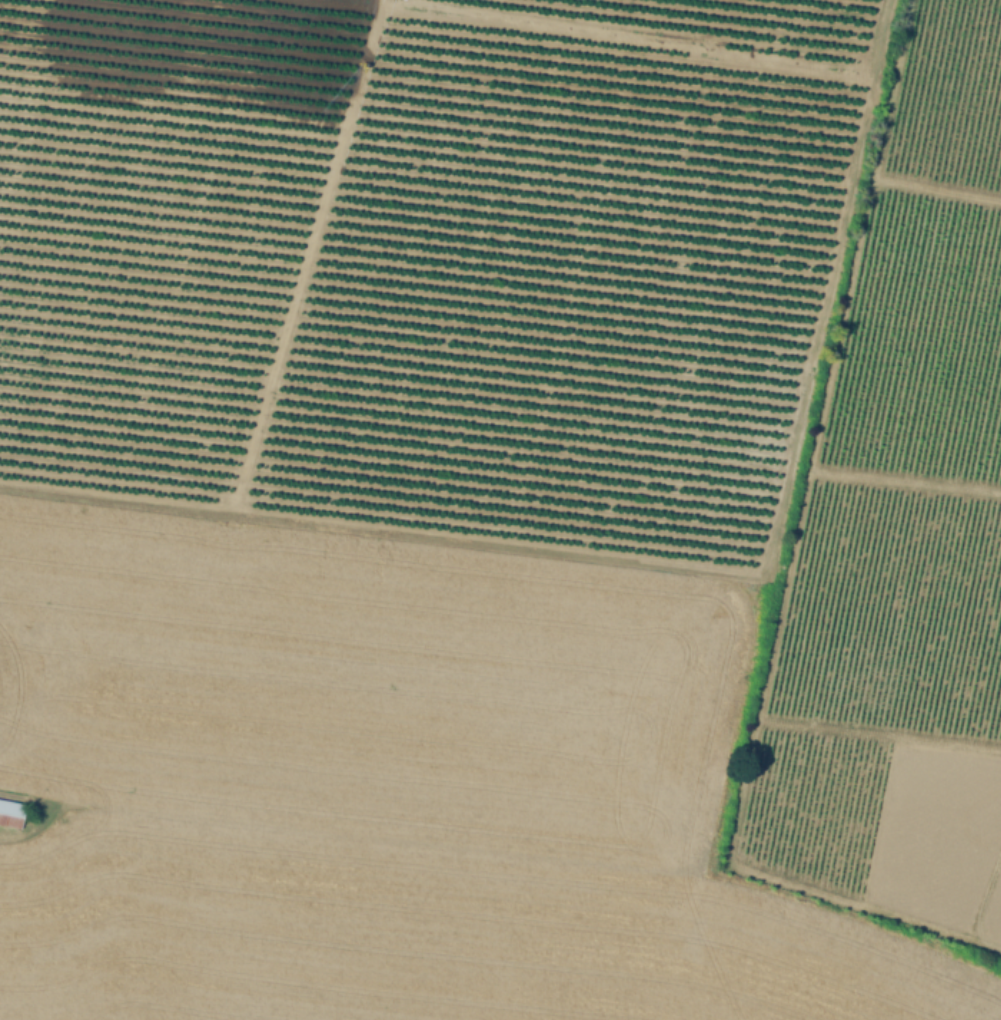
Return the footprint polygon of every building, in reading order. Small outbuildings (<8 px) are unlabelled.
[(20,827),(0,824),(0,800),(24,804),(20,827)]
